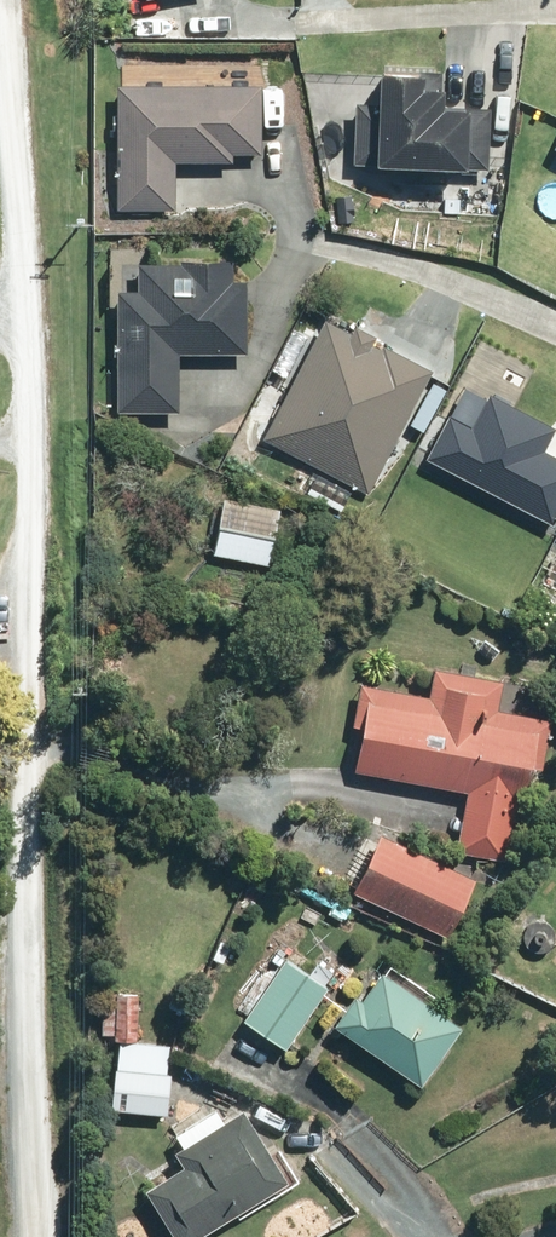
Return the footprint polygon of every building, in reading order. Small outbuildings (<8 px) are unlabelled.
[(449,90),(444,90),(445,73),(423,72),(383,70),(381,107),(358,106),(355,163),(489,170),(492,110),(448,108),(449,90)] [(123,92),(125,207),(170,207),(171,159),(186,159),(186,151),(196,151),(197,159),(228,159),(228,151),(257,151),(257,93),(123,92)] [(239,283),(240,264),(190,264),(190,268),(147,268),(146,295),(126,295),(125,414),(187,414),(187,356),(254,357),(255,283),(239,283)] [(336,323),(271,439),(371,495),(439,373),(394,348),(390,354),(379,348),(383,340),(364,329),(360,337),(336,323)] [(230,502),(219,557),(274,568),(285,513),(230,502)] [(367,729),(359,772),(473,792),(461,854),(508,862),(518,803),(530,805),(537,769),(545,771),(554,723),(502,713),(507,683),(440,671),(435,699),(364,686),(357,727),(367,729)] [(379,851),(358,894),(450,938),(477,881),(385,838),(379,851)] [(287,958),(245,1022),(287,1050),(329,987),(287,958)] [(385,974),(365,1003),(358,998),(337,1028),(423,1088),(463,1030),(431,1007),(436,999),(393,970),(388,976),(385,974)] [(103,1037),(116,1041),(138,1042),(140,997),(105,996),(103,1037)] [(120,1072),(116,1113),(170,1118),(173,1076),(169,1075),(171,1048),(124,1044),(122,1072),(120,1072)] [(150,1194),(177,1236),(209,1236),(294,1185),(249,1112),(180,1155),(189,1170),(150,1194)]
